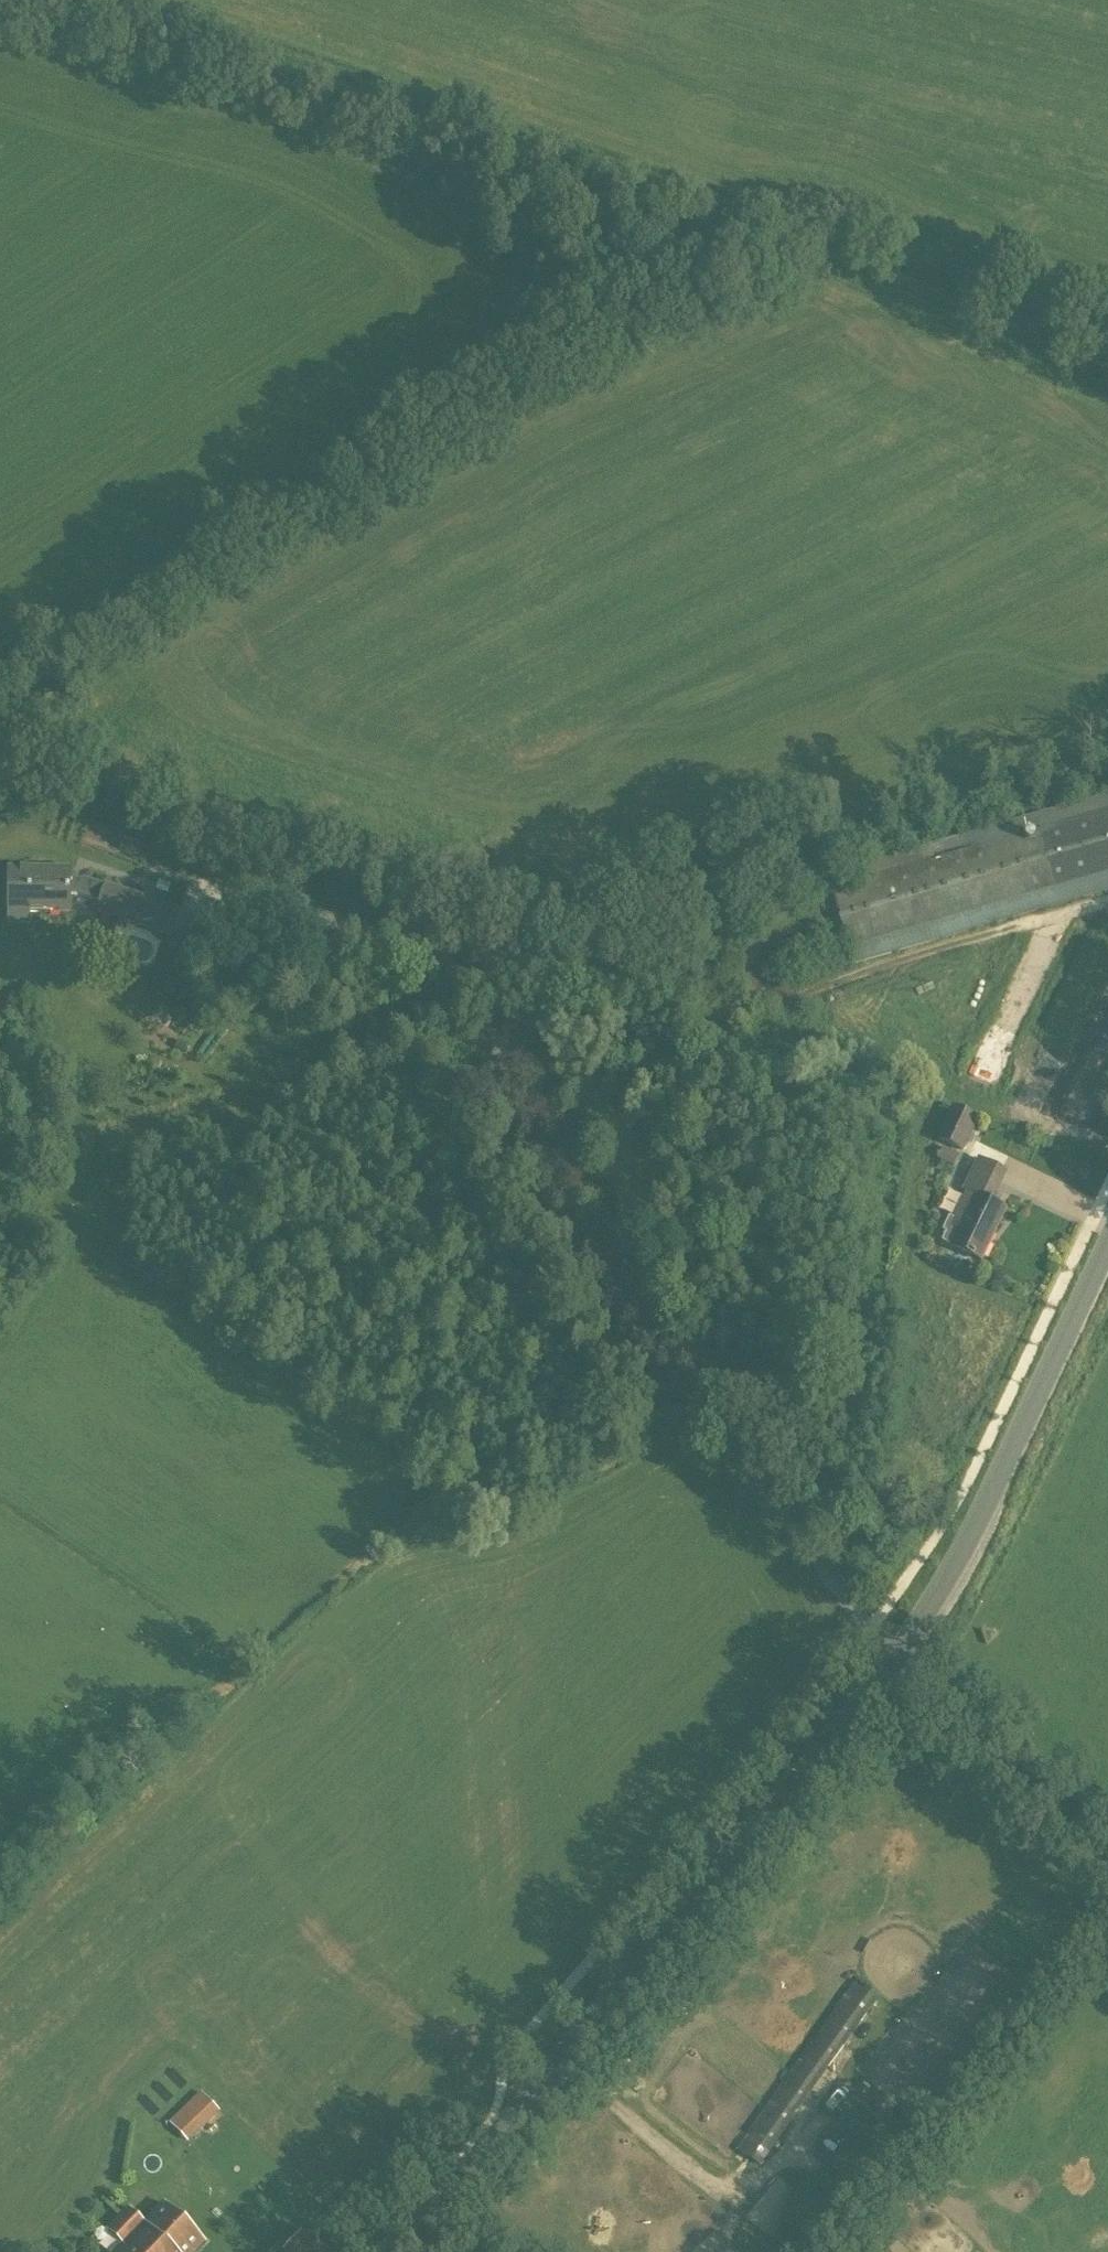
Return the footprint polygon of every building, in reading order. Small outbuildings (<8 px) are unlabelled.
[(831,889),(848,946),(853,964),(1107,891),(1107,792),(826,872),(831,889)] [(7,869),(7,923),(30,924),(30,911),(59,911),(59,906),(71,906),(71,869),(7,869)] [(95,911),(171,938),(180,908),(105,883),(95,911)] [(963,1153),(979,1118),(953,1106),(937,1141),(963,1153)] [(937,1158),(953,1166),(958,1154),(943,1147),(937,1158)] [(965,1191),(951,1218),(949,1217),(942,1231),(946,1233),(942,1240),(951,1245),(950,1246),(980,1261),(1006,1210),(992,1203),(1008,1171),(979,1157),(963,1190),(965,1191)] [(877,1999),(855,1982),(738,2149),(761,2166),(877,1999)] [(201,2130),(220,2111),(201,2092),(182,2110),(201,2130)] [(117,2217),(152,2251),(190,2251),(201,2240),(162,2203),(143,2223),(127,2207),(117,2217)] [(117,2217),(105,2229),(121,2244),(114,2251),(152,2251),(117,2217)]
